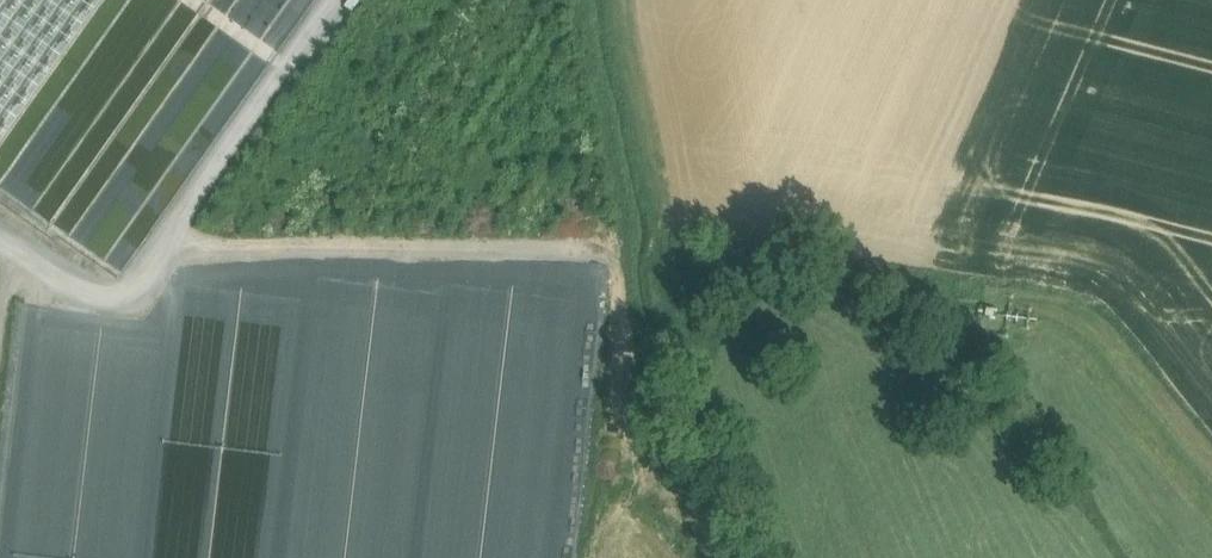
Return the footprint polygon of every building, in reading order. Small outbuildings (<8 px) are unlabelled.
[(104,0),(0,0),(0,146),(104,0)] [(128,67),(127,67),(125,36),(105,38),(106,50),(90,51),(91,71),(81,72),(84,110),(110,108),(110,102),(130,101),(128,67)]
